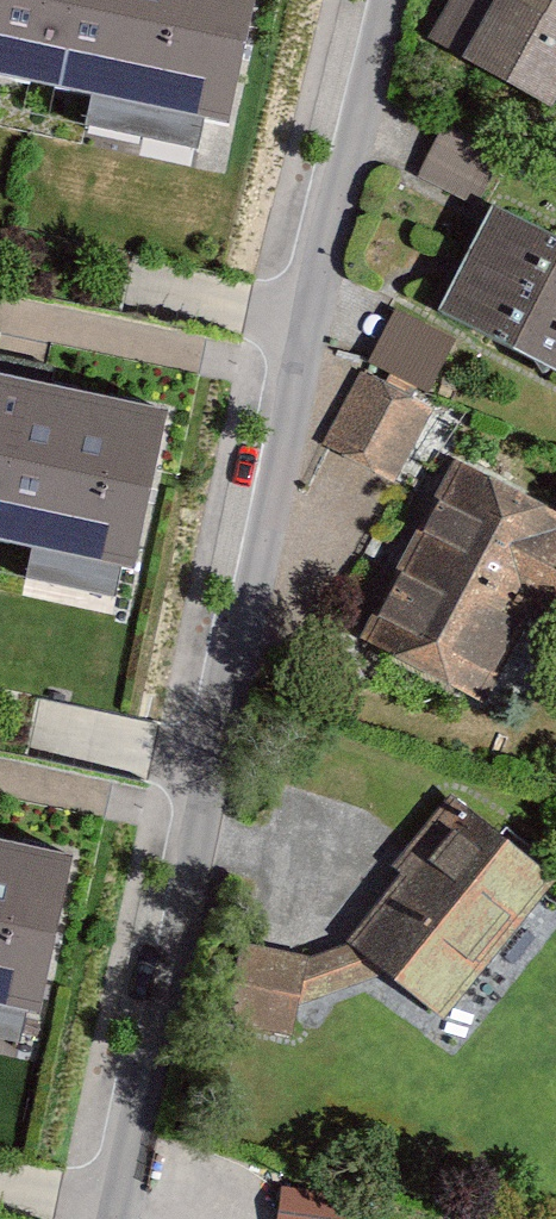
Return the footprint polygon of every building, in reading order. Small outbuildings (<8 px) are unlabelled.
[(223,127),(251,0),(0,0),(0,76),(223,127)] [(493,5),(485,0),(434,0),(402,57),(534,131),(555,91),(555,0),(496,0),(493,5)] [(472,204),(498,164),(444,129),(418,169),(472,204)] [(462,202),(406,307),(555,386),(555,251),(462,202)] [(392,307),(366,363),(430,393),(456,337),(392,307)] [(364,364),(321,436),(391,479),(435,407),(364,364)] [(128,567),(164,406),(0,370),(0,539),(128,567)] [(428,455),(337,628),(472,699),(555,540),(555,522),(428,455)] [(442,798),(328,947),(431,1026),(546,877),(442,798)] [(37,1016),(71,855),(0,840),(0,1008),(37,1016)] [(311,955),(226,937),(207,1023),(291,1041),(311,955)] [(281,1186),(278,1205),(277,1218),(347,1218),(349,1195),(281,1186)]
